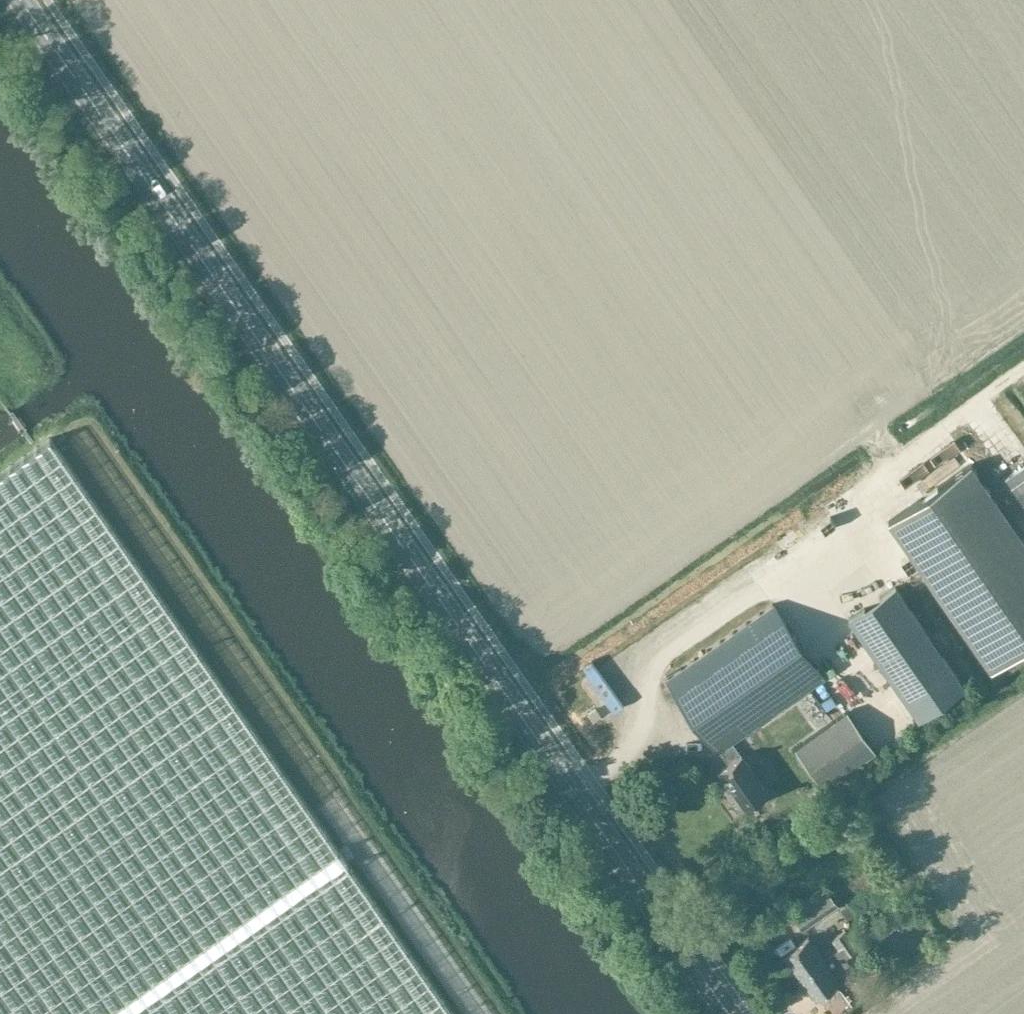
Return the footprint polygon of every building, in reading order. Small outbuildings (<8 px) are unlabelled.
[(51,437),(0,473),(0,1013),(455,1013),(51,437)] [(991,668),(1023,645),(1023,540),(970,463),(888,521),(991,668)] [(850,618),(920,721),(968,686),(898,585),(850,618)] [(713,756),(749,808),(772,792),(736,741),(828,677),(777,602),(667,677),(719,752),(713,756)] [(797,745),(827,787),(878,751),(849,709),(797,745)] [(788,909),(803,930),(839,904),(824,884),(788,909)] [(913,898),(906,903),(911,910),(918,905),(913,898)] [(841,949),(854,940),(847,929),(834,938),(841,949)] [(787,953),(803,976),(829,958),(812,935),(787,953)] [(841,949),(829,958),(803,976),(820,999),(844,980),(839,973),(853,963),(848,957),(861,949),(854,940),(841,949)]
